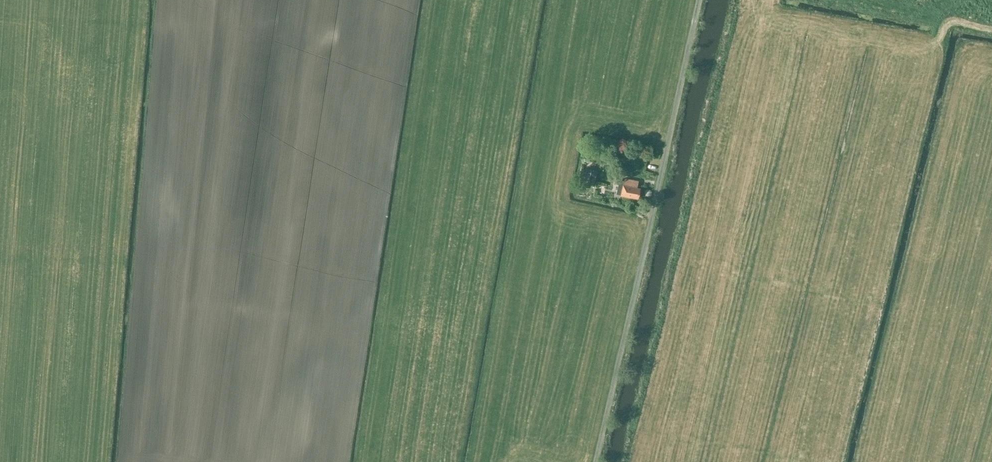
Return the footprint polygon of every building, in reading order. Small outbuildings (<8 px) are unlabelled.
[(591,170),(582,168),(580,182),(589,184),(591,170)] [(624,181),(619,180),(617,188),(616,194),(621,195),(637,199),(640,188),(637,188),(638,181),(625,179),(624,181)] [(603,190),(605,182),(596,181),(595,188),(603,190)]
